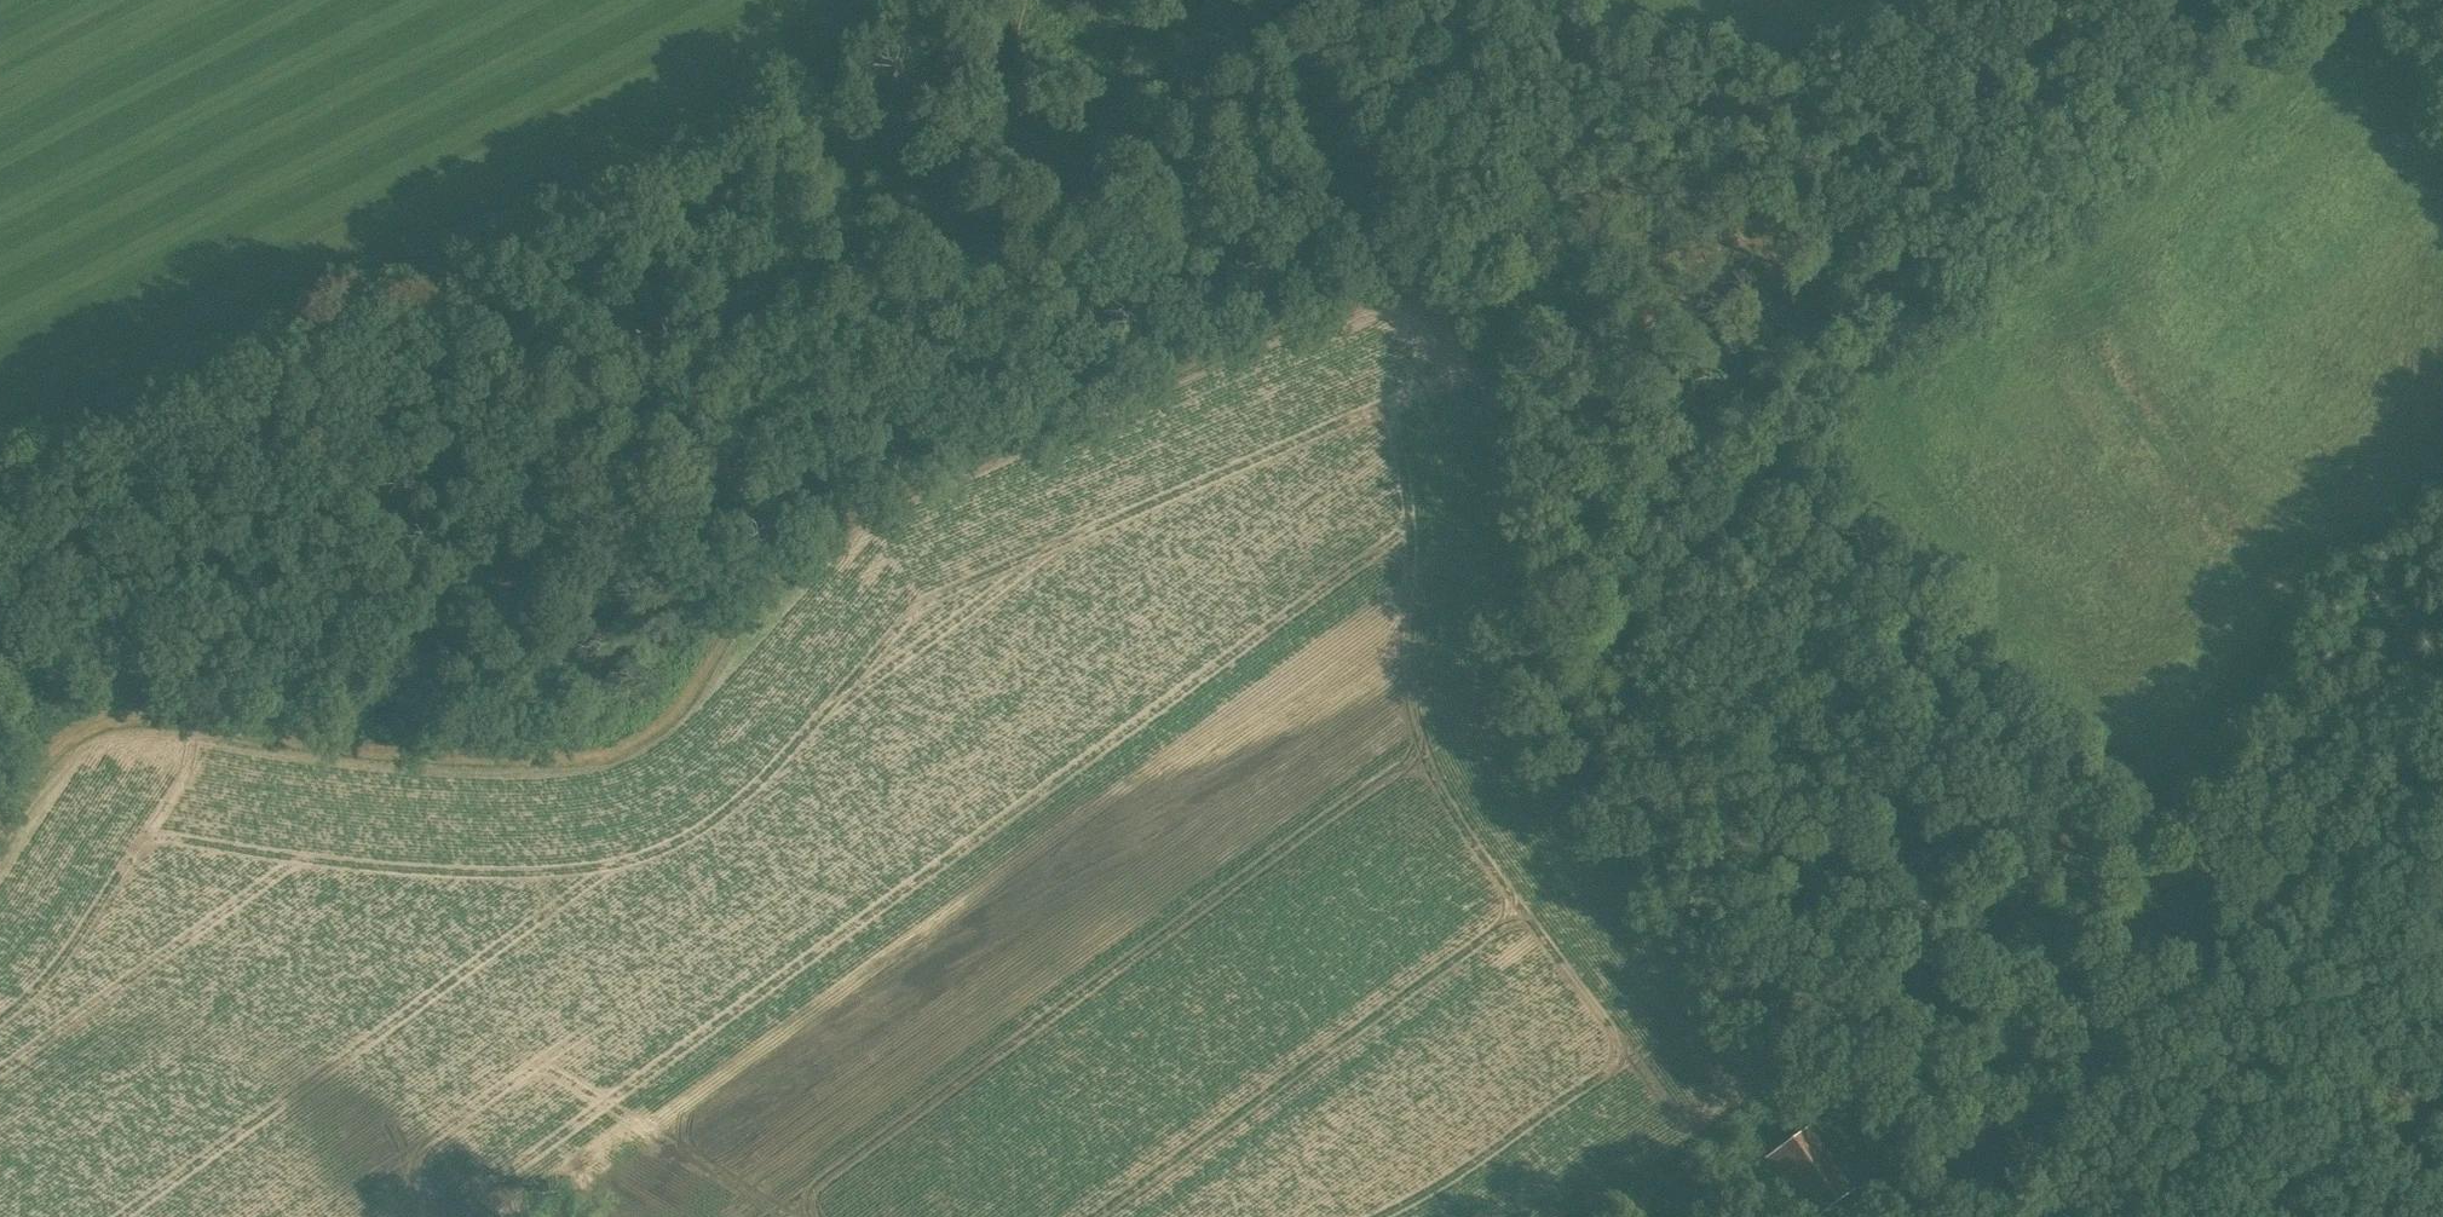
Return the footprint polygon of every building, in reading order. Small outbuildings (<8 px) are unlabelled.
[(1765,1158),(1810,1216),(1818,1216),(1856,1189),(1807,1126),(1765,1158)]
